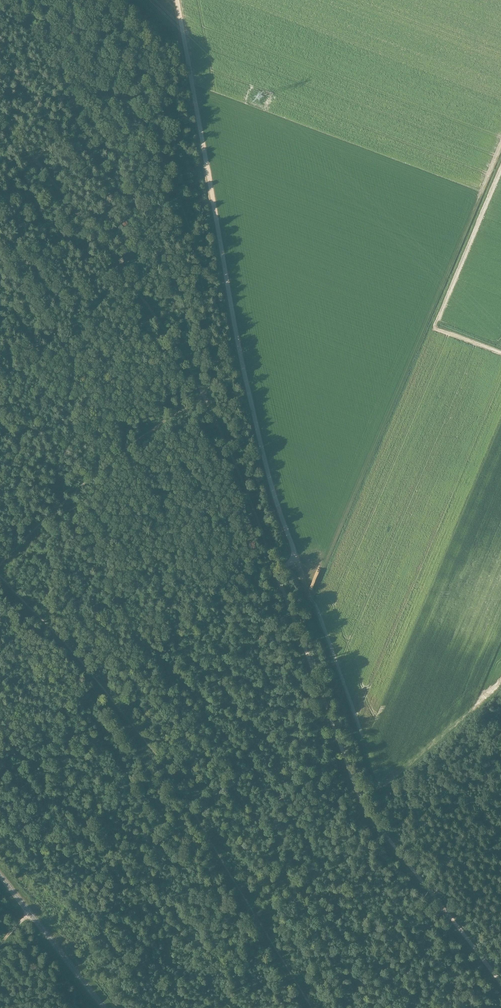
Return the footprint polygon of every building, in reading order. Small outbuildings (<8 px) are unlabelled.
[(480,193),(488,174),(484,173),(476,191),(480,193)]
